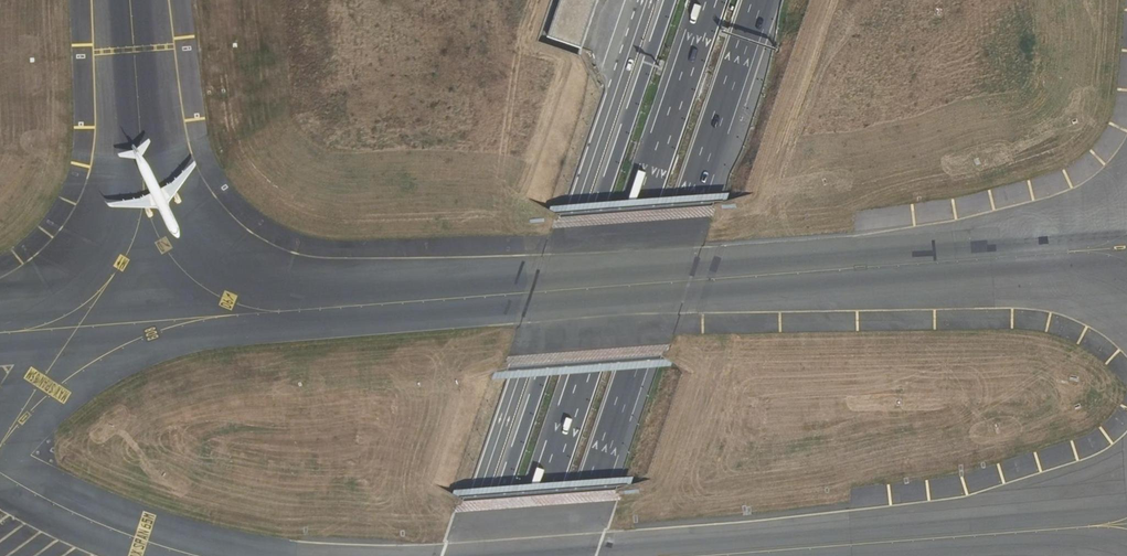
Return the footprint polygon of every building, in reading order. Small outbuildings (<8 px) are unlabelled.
[(549,36),(581,46),(598,0),(562,0),(549,36)]
